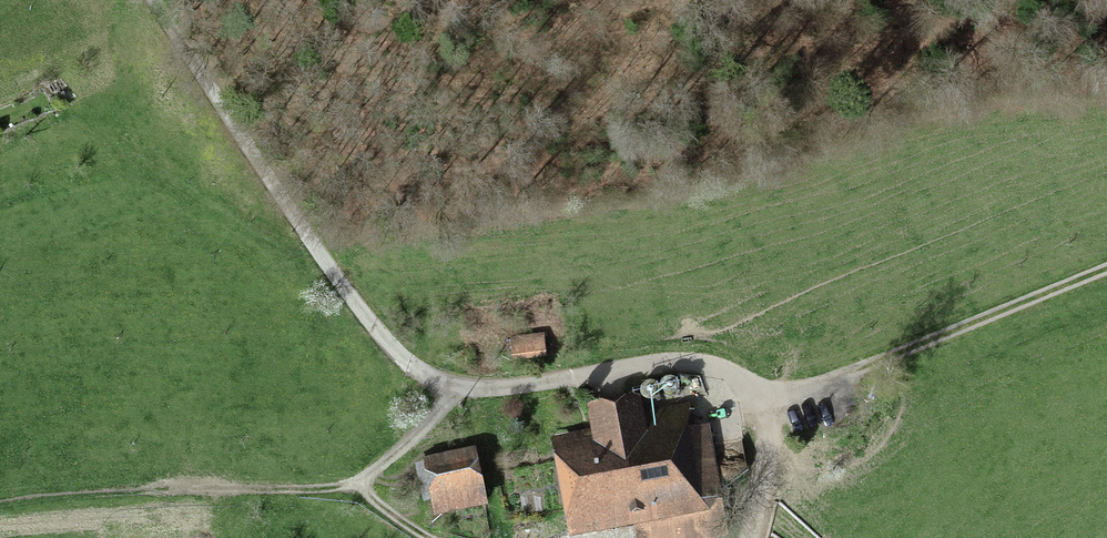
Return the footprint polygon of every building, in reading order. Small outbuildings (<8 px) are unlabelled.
[(545,339),(511,341),(512,359),(546,357),(545,339)] [(559,449),(574,534),(636,523),(639,537),(701,537),(697,514),(720,509),(707,437),(689,441),(684,416),(637,424),(634,410),(593,417),(598,442),(559,449)] [(471,462),(428,472),(438,513),(481,503),(471,462)]
